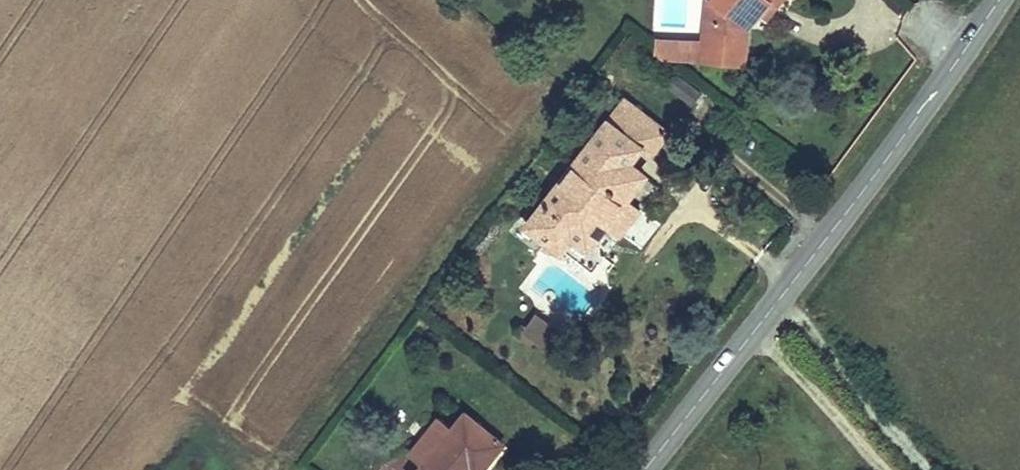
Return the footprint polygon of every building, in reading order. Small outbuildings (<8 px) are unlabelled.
[(703,57),(745,63),(749,24),(762,10),(759,7),(763,0),(708,0),(703,57)] [(759,7),(762,10),(768,15),(774,6),(769,0),(763,0),(759,7)] [(627,98),(531,223),(561,248),(573,233),(590,246),(607,223),(611,226),(631,200),(628,198),(645,175),(630,164),(641,149),(651,157),(669,132),(643,111),(645,109),(639,104),(637,105),(627,98)] [(631,200),(611,226),(622,234),(642,210),(631,200)] [(565,337),(539,317),(534,322),(543,329),(536,340),(553,353),(565,337)] [(543,329),(534,322),(527,333),(536,340),(543,329)] [(420,469),(482,469),(504,445),(467,414),(454,429),(439,416),(410,451),(425,464),(420,469)]
